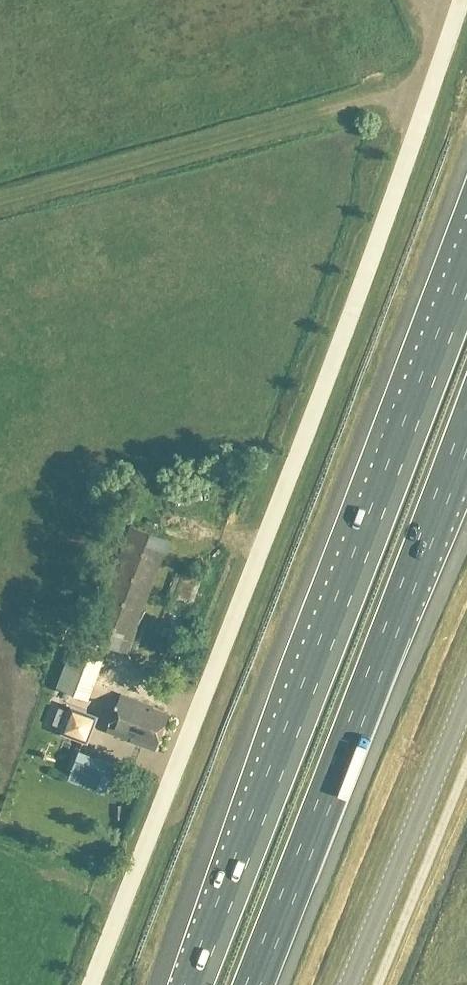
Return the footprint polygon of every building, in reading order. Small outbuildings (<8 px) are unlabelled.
[(127,653),(168,541),(127,526),(86,639),(127,653)] [(70,649),(55,688),(87,700),(102,661),(70,649)] [(151,707),(120,695),(107,732),(143,746),(143,747),(154,752),(155,749),(156,749),(169,716),(150,708),(151,707)] [(113,788),(123,763),(85,747),(75,773),(113,788)]
